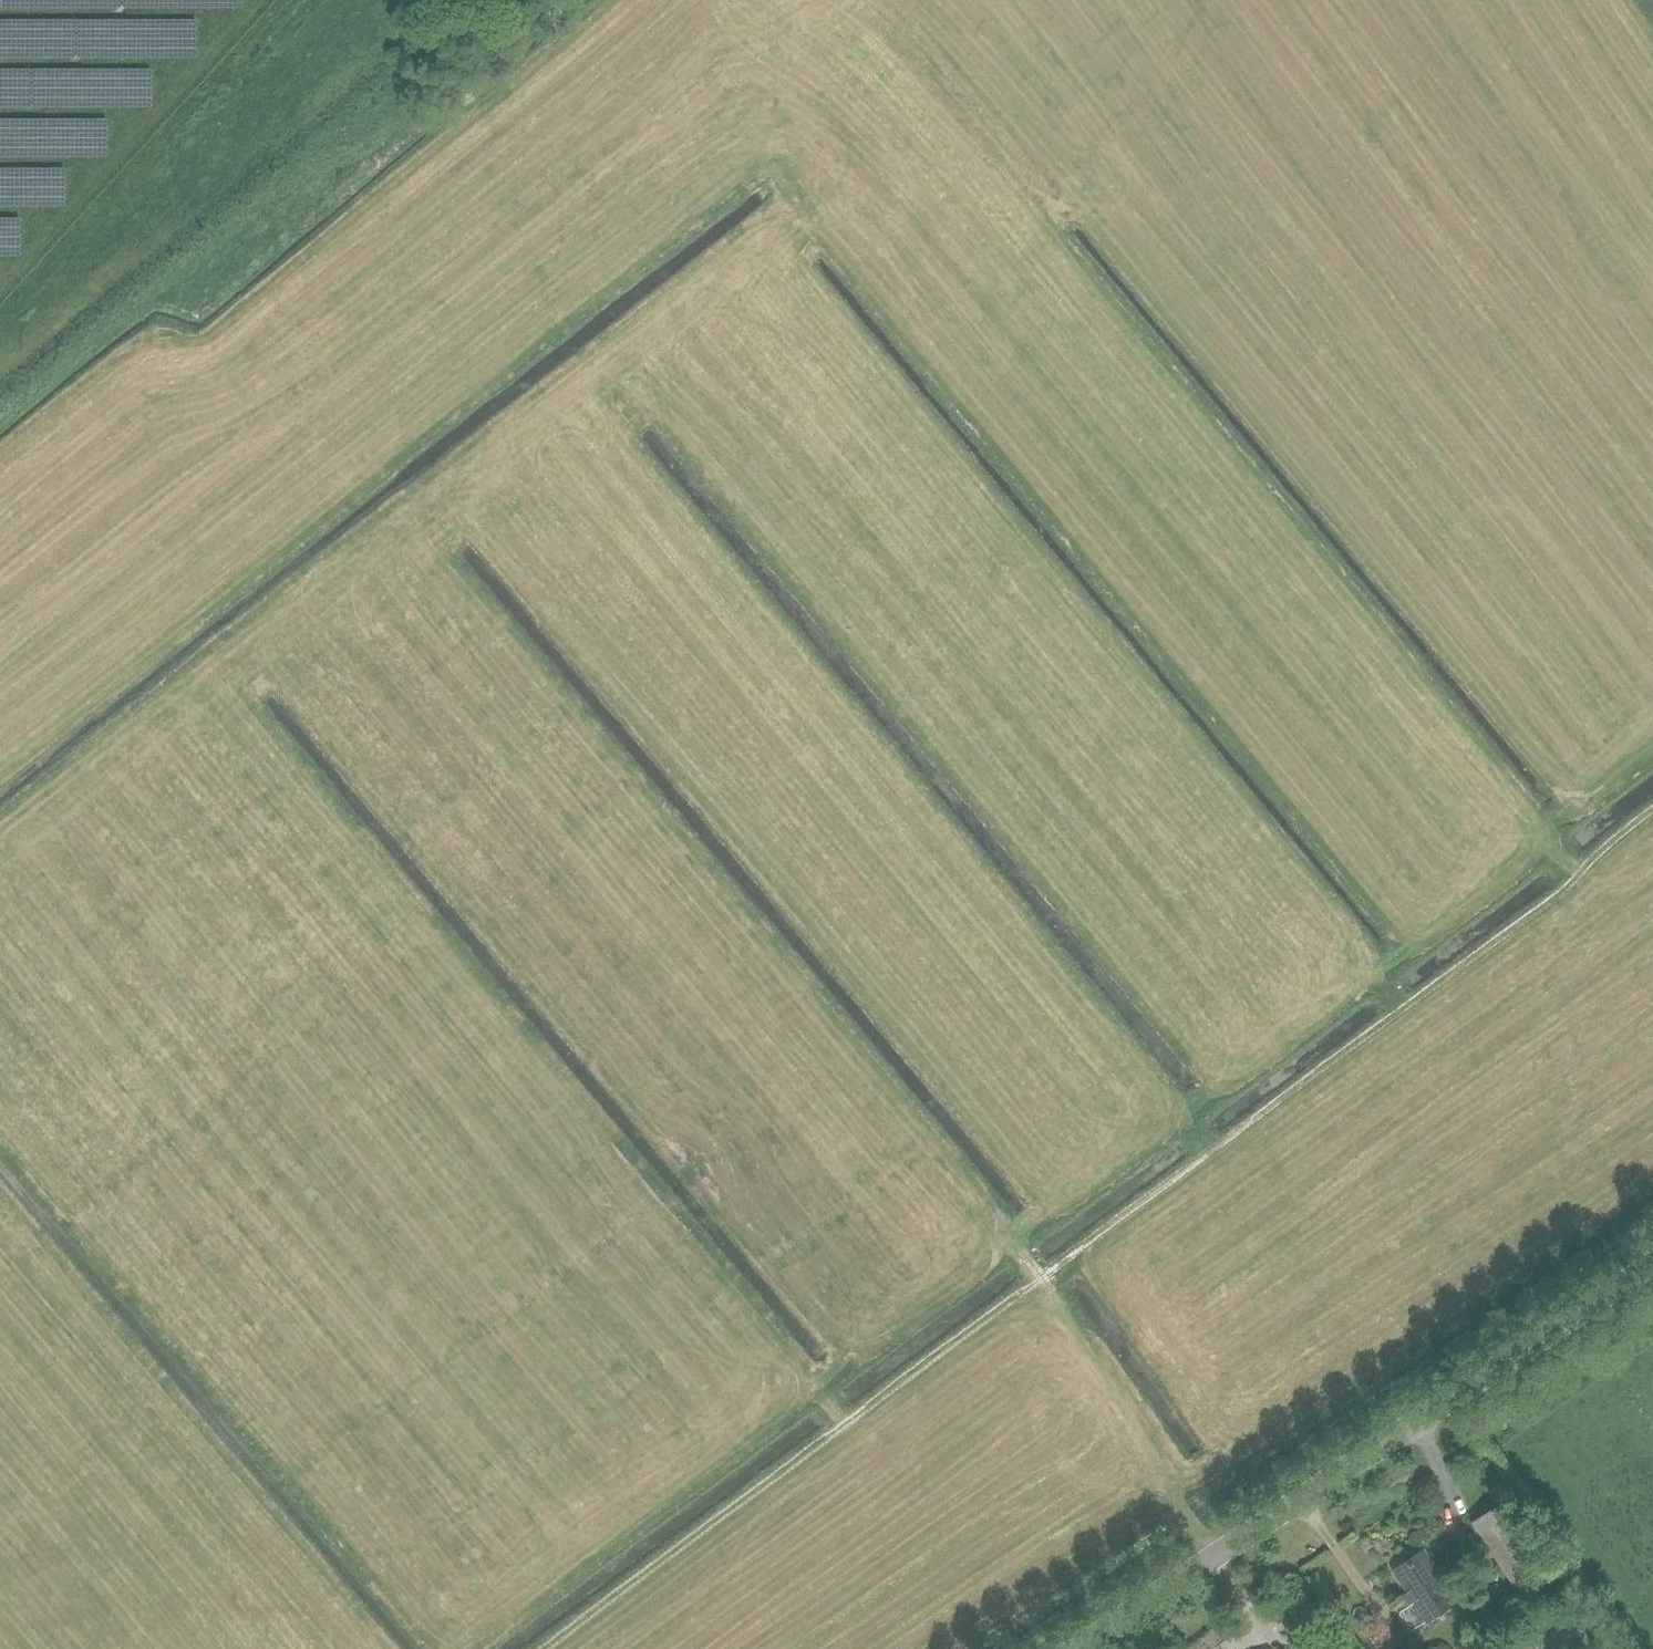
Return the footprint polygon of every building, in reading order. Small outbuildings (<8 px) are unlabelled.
[(1472,1523),(1515,1586),(1552,1561),(1510,1498),(1472,1523)] [(1413,1602),(1426,1622),(1458,1601),(1430,1558),(1423,1563),(1418,1555),(1400,1567),(1405,1574),(1398,1579),(1413,1602)]
